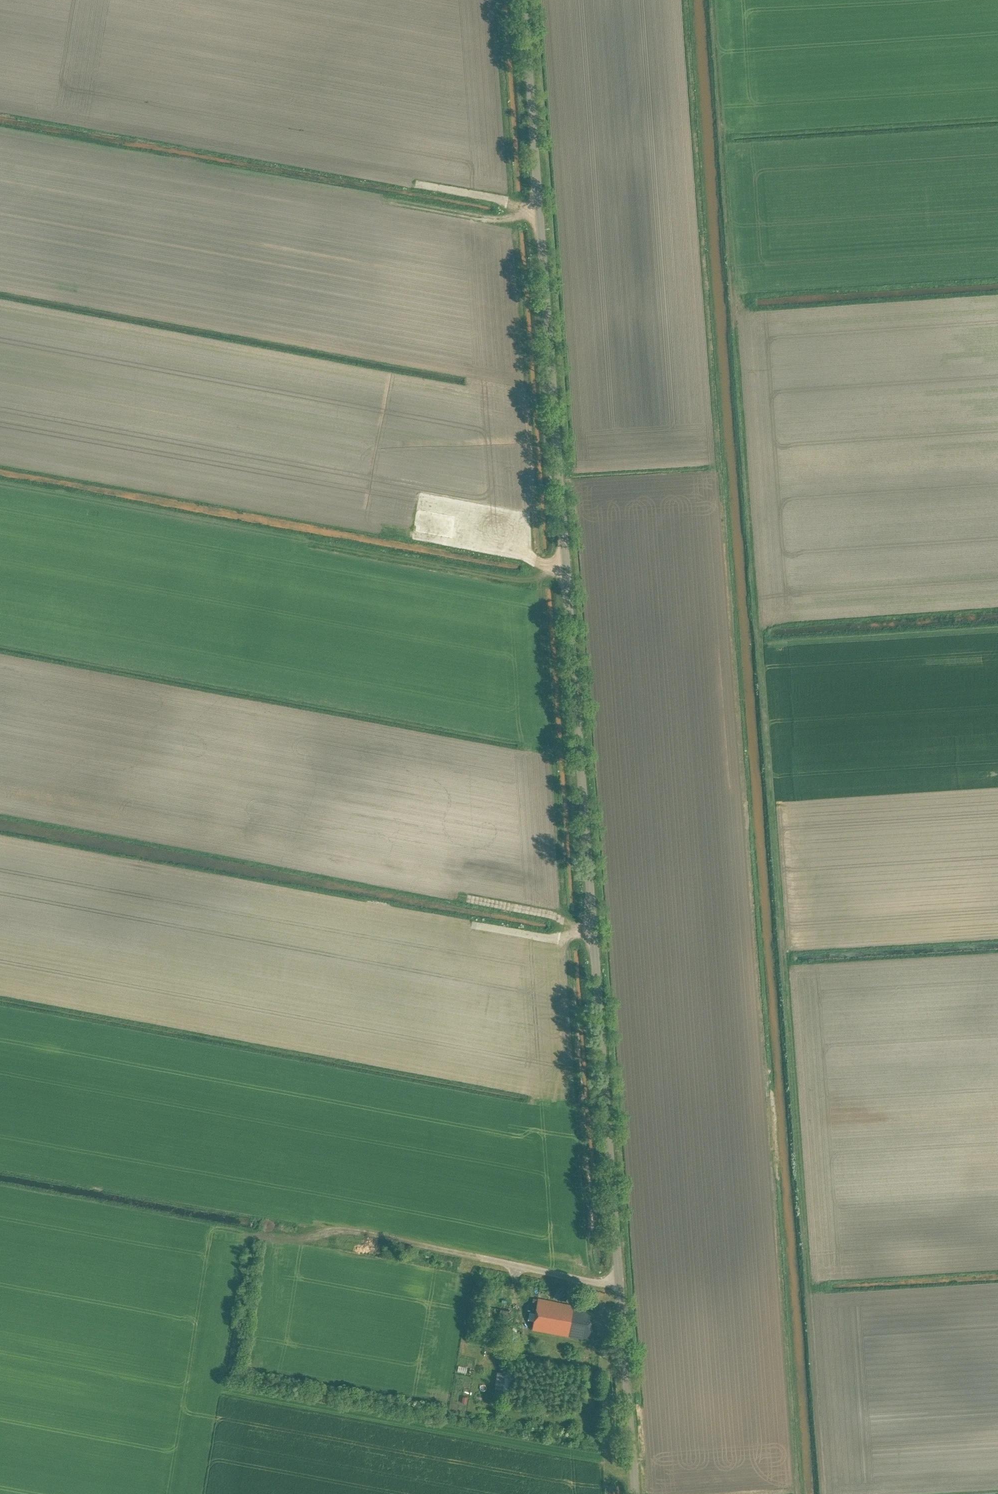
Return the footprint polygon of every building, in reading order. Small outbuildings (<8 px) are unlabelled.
[(588,1341),(594,1312),(581,1310),(581,1309),(574,1307),(574,1306),(538,1299),(532,1330),(588,1341)] [(502,1323),(515,1326),(518,1311),(505,1308),(502,1323)]
